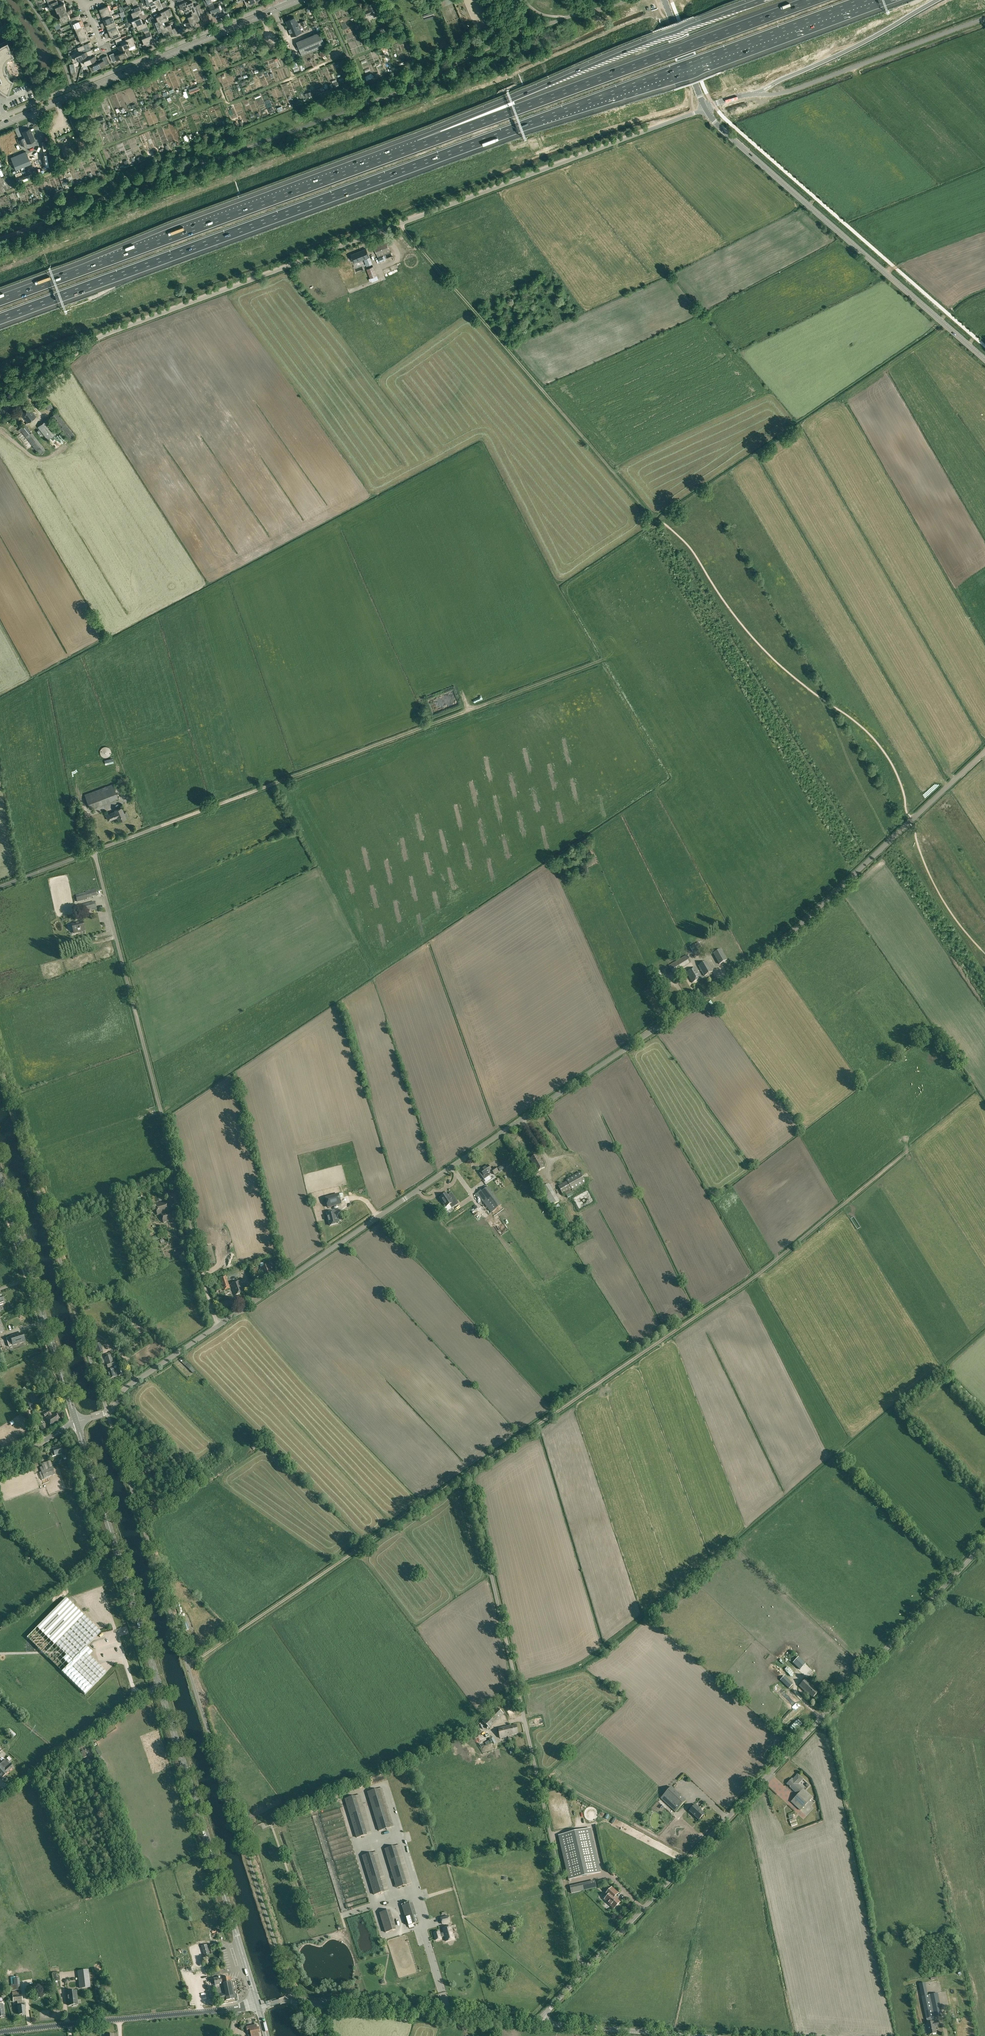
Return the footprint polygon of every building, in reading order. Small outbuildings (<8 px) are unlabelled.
[(63,0),(57,0),(49,4),(51,9),(56,7),(60,5),(59,2),(63,0)] [(154,0),(148,0),(144,2),(146,7),(151,5),(152,9),(157,7),(154,0)] [(154,0),(157,7),(158,10),(168,5),(166,1),(161,3),(160,0),(155,0),(154,0)] [(190,11),(188,4),(187,1),(177,5),(179,10),(184,8),(186,12),(189,11),(190,11)] [(192,2),(188,4),(190,11),(191,13),(201,9),(199,4),(194,6),(192,2)] [(378,11),(375,2),(366,5),(367,7),(366,8),(367,10),(365,10),(367,15),(378,11)] [(60,5),(56,7),(58,12),(59,11),(61,16),(60,16),(62,22),(71,18),(75,16),(74,14),(70,16),(69,13),(72,11),(71,8),(67,10),(64,3),(60,5)] [(138,4),(134,6),(136,11),(131,13),(133,17),(142,14),(138,4)] [(213,4),(208,6),(212,15),(218,13),(219,17),(225,14),(224,10),(221,11),(219,6),(215,8),(213,4)] [(96,14),(97,16),(110,10),(108,5),(99,9),(100,12),(96,14)] [(164,22),(166,21),(169,20),(167,15),(171,13),(169,9),(160,13),(161,15),(164,22)] [(191,13),(192,15),(195,22),(200,20),(198,15),(203,13),(201,9),(191,13)] [(112,15),(110,10),(97,16),(98,18),(102,17),(104,19),(112,15)] [(73,23),(86,17),(85,15),(81,17),(79,14),(75,16),(71,18),(73,23)] [(112,15),(104,19),(105,22),(100,24),(101,26),(114,21),(112,15)] [(164,22),(161,15),(156,17),(158,21),(153,23),(155,28),(165,24),(164,22)] [(192,15),(190,16),(188,17),(190,21),(185,23),(187,28),(196,24),(195,22),(192,15)] [(87,20),(86,17),(73,23),(75,28),(84,25),(83,22),(87,20)] [(134,26),(137,25),(139,24),(138,22),(142,20),(141,17),(132,21),(133,24),(133,23),(134,26)] [(288,26),(292,36),(301,32),(297,23),(296,23),(294,18),(287,21),(289,26),(288,26)] [(143,22),(142,20),(138,22),(139,24),(137,25),(138,30),(143,28),(145,32),(149,30),(146,21),(143,22)] [(116,26),(114,21),(101,26),(102,28),(107,27),(108,29),(116,26)] [(165,24),(155,28),(157,32),(162,31),(164,35),(168,33),(166,26),(165,24)] [(166,26),(168,33),(169,35),(179,31),(177,27),(172,29),(170,24),(166,26)] [(85,27),(84,25),(75,28),(77,33),(90,27),(89,25),(85,27)] [(106,36),(119,31),(116,26),(108,29),(109,32),(105,34),(106,36)] [(90,27),(77,33),(79,38),(88,34),(87,32),(91,30),(90,27)] [(153,40),(149,30),(145,32),(147,37),(142,39),(144,43),(153,40)] [(121,36),(119,31),(106,36),(107,38),(111,37),(112,39),(121,36)] [(320,32),(297,42),(302,55),(326,45),(320,32)] [(89,37),(88,34),(79,38),(81,43),(91,39),(94,37),(93,35),(89,37)] [(120,50),(129,47),(134,45),(135,45),(131,37),(123,41),(121,37),(115,40),(117,44),(120,43),(120,44),(121,44),(121,45),(118,46),(120,50)] [(0,90),(1,90),(2,91),(4,92),(5,93),(6,93),(7,94),(10,86),(10,85),(11,85),(13,79),(12,79),(11,79),(10,78),(9,77),(8,77),(8,76),(7,75),(7,74),(6,74),(6,73),(7,73),(7,72),(6,71),(5,71),(5,70),(4,69),(4,68),(4,67),(4,66),(4,65),(4,64),(4,63),(4,62),(5,62),(5,61),(5,60),(6,59),(7,59),(7,58),(8,58),(9,57),(10,57),(13,55),(11,50),(10,50),(9,48),(10,48),(7,41),(3,43),(1,44),(0,44),(0,45),(0,89),(0,90)] [(88,56),(86,52),(83,53),(82,52),(83,51),(82,50),(85,49),(84,45),(77,47),(79,51),(71,55),(74,63),(74,62),(79,59),(88,56)] [(129,47),(120,50),(117,52),(117,53),(118,53),(118,54),(115,56),(114,53),(110,55),(113,62),(117,60),(131,54),(131,55),(132,55),(129,47)] [(83,66),(88,64),(97,60),(95,56),(92,57),(91,56),(92,56),(91,55),(94,53),(92,49),(86,52),(88,56),(79,59),(82,66),(81,67),(82,68),(83,67),(83,66)] [(97,60),(88,64),(91,71),(92,71),(91,71),(106,65),(110,63),(107,56),(103,57),(104,60),(101,62),(100,60),(101,60),(100,59),(97,60)] [(78,112),(69,115),(74,128),(83,124),(78,112)] [(25,138),(22,139),(24,144),(27,143),(35,140),(32,134),(30,129),(22,132),(25,138)] [(26,151),(10,157),(15,170),(31,163),(26,151)] [(378,257),(391,252),(386,241),(373,246),(378,257)] [(369,257),(366,249),(350,255),(353,263),(369,257)] [(365,259),(367,266),(373,264),(370,257),(365,259)] [(370,278),(377,276),(373,266),(367,269),(370,278)] [(28,422),(36,416),(29,407),(20,413),(28,422)] [(57,412),(50,417),(68,441),(75,435),(57,412)] [(47,420),(37,427),(47,440),(57,433),(47,420)] [(25,424),(19,429),(21,432),(40,455),(46,450),(31,432),(25,424)] [(108,747),(106,746),(105,747),(103,747),(102,748),(101,749),(100,750),(100,752),(100,753),(100,754),(101,755),(101,756),(102,757),(103,757),(105,757),(107,757),(108,757),(109,756),(110,755),(111,754),(111,753),(111,752),(111,750),(110,749),(109,748),(108,747)] [(114,787),(86,797),(90,808),(118,798),(114,787)] [(115,811),(117,817),(119,821),(126,818),(121,807),(115,810),(115,811)] [(108,820),(117,817),(115,811),(106,815),(108,820)] [(85,900),(88,899),(87,898),(97,896),(96,889),(86,892),(86,893),(76,896),(77,902),(85,900)] [(95,902),(80,906),(82,913),(97,910),(95,902)] [(83,922),(72,924),(74,933),(85,931),(83,922)] [(698,942),(690,947),(693,952),(701,947),(698,942)] [(714,954),(720,964),(727,960),(721,949),(714,954)] [(685,956),(669,966),(673,973),(689,963),(685,956)] [(706,961),(698,966),(704,977),(713,972),(706,961)] [(687,973),(693,983),(701,978),(695,967),(687,973)] [(659,972),(653,975),(661,991),(667,988),(659,972)] [(537,1155),(530,1159),(532,1163),(532,1164),(537,1172),(545,1167),(540,1159),(540,1160),(537,1155)] [(492,1171),(491,1170),(488,1165),(480,1170),(481,1172),(479,1173),(484,1180),(491,1175),(489,1173),(492,1171)] [(572,1189),(572,1190),(586,1183),(580,1173),(567,1180),(567,1181),(558,1186),(563,1194),(572,1189)] [(481,1190),(475,1195),(478,1198),(479,1197),(491,1213),(502,1205),(488,1187),(482,1192),(481,1190)] [(325,1198),(328,1207),(341,1204),(338,1194),(325,1198)] [(446,1194),(440,1198),(446,1207),(450,1205),(452,1208),(458,1204),(452,1194),(449,1195),(450,1196),(448,1197),(446,1194)] [(167,1201),(154,1205),(157,1215),(161,1214),(163,1223),(172,1220),(167,1201)] [(185,1223),(184,1220),(182,1209),(176,1210),(179,1221),(180,1224),(185,1223)] [(335,1212),(327,1214),(330,1226),(338,1224),(337,1223),(339,1222),(339,1219),(338,1219),(337,1219),(335,1212)] [(140,1245),(168,1236),(166,1230),(159,1232),(160,1234),(158,1235),(158,1236),(154,1237),(153,1235),(138,1240),(140,1245)] [(200,1249),(205,1265),(213,1263),(216,1262),(211,1246),(200,1249)] [(278,1253),(250,1261),(251,1265),(280,1258),(278,1253)] [(270,1265),(260,1268),(262,1275),(265,1273),(266,1276),(273,1274),(270,1265)] [(226,1276),(219,1278),(224,1291),(230,1289),(226,1276)] [(241,1281),(231,1284),(233,1290),(234,1290),(236,1295),(247,1291),(244,1280),(241,1281)] [(22,1333),(10,1337),(6,1338),(9,1346),(13,1345),(25,1342),(22,1333)] [(103,1351),(100,1344),(95,1346),(98,1353),(103,1351)] [(115,1366),(111,1355),(105,1357),(108,1368),(115,1366)] [(117,1377),(116,1376),(117,1375),(118,1376),(121,1375),(119,1368),(115,1370),(116,1371),(115,1371),(114,1370),(107,1372),(110,1379),(117,1377)] [(28,1403),(30,1408),(38,1404),(36,1399),(28,1403)] [(49,1417),(47,1418),(52,1426),(60,1421),(55,1412),(51,1415),(51,1414),(48,1415),(49,1417)] [(52,1457),(55,1456),(62,1454),(60,1448),(56,1449),(56,1448),(53,1449),(50,1450),(52,1457)] [(42,1480),(55,1475),(52,1468),(50,1461),(41,1464),(42,1467),(40,1468),(41,1472),(39,1473),(42,1480)] [(87,1646),(90,1643),(93,1640),(101,1633),(98,1630),(73,1605),(67,1600),(66,1598),(37,1627),(66,1655),(63,1659),(69,1665),(62,1672),(85,1695),(106,1673),(89,1657),(83,1651),(83,1650),(87,1646)] [(180,1615),(185,1631),(190,1629),(185,1614),(180,1615)] [(83,1650),(89,1656),(92,1652),(87,1646),(83,1650)] [(806,1664),(798,1657),(793,1663),(800,1670),(806,1664)] [(784,1676),(780,1680),(789,1688),(793,1684),(784,1676)] [(799,1686),(801,1688),(807,1693),(808,1693),(813,1698),(818,1692),(813,1687),(814,1687),(806,1679),(799,1686)] [(496,1706),(482,1721),(490,1729),(504,1714),(496,1706)] [(509,1725),(498,1728),(500,1738),(511,1736),(511,1735),(518,1733),(516,1725),(509,1726),(509,1725)] [(10,1729),(7,1732),(13,1738),(16,1735),(10,1729)] [(0,1764),(0,1778),(1,1779),(8,1772),(13,1767),(10,1764),(5,1760),(0,1764)] [(688,1777),(684,1773),(678,1768),(671,1776),(675,1779),(678,1775),(684,1781),(688,1777)] [(795,1792),(795,1791),(798,1794),(791,1801),(800,1811),(813,1797),(800,1786),(798,1784),(803,1779),(798,1774),(793,1779),(792,1778),(787,1784),(795,1792)] [(676,1812),(686,1801),(671,1786),(661,1798),(676,1812)] [(367,1792),(379,1831),(395,1826),(383,1787),(367,1792)] [(345,1798),(356,1837),(372,1833),(360,1794),(345,1798)] [(696,1805),(690,1811),(699,1820),(704,1814),(700,1810),(701,1810),(696,1805)] [(558,1835),(568,1880),(600,1872),(590,1828),(558,1835)] [(385,1849),(396,1888),(412,1884),(400,1845),(385,1849)] [(362,1856),(373,1894),(389,1890),(378,1851),(362,1856)] [(570,1887),(572,1893),(595,1887),(594,1881),(570,1887)] [(614,1908),(620,1902),(614,1897),(618,1893),(612,1887),(606,1893),(608,1896),(604,1900),(614,1908)] [(401,1907),(407,1926),(418,1923),(412,1903),(401,1907)] [(379,1913),(386,1933),(396,1930),(390,1910),(379,1913)] [(450,1922),(448,1916),(441,1918),(442,1924),(450,1922)] [(454,1939),(451,1926),(443,1928),(444,1933),(440,1934),(439,1931),(434,1933),(435,1940),(441,1939),(441,1937),(445,1936),(446,1941),(454,1939)] [(208,1950),(207,1945),(202,1946),(204,1956),(215,1953),(213,1946),(210,1947),(211,1949),(208,1950)] [(88,1970),(87,1970),(77,1971),(79,1989),(91,1987),(88,1970)] [(216,1988),(218,1988),(233,1985),(232,1982),(231,1978),(230,1978),(229,1977),(223,1979),(221,1979),(221,1976),(217,1977),(218,1978),(214,1979),(215,1985),(216,1985),(216,1988)] [(20,1990),(19,1978),(14,1979),(15,1985),(11,1985),(12,1991),(18,1990),(20,1990)] [(938,2021),(934,2022),(933,2016),(935,2016),(935,2017),(942,2015),(939,2001),(940,2001),(938,1993),(928,1995),(925,1982),(919,1983),(922,1996),(921,1996),(926,2019),(927,2018),(928,2023),(927,2023),(929,2034),(937,2033),(935,2027),(939,2026),(938,2021)] [(108,1983),(95,1985),(96,1991),(108,1989),(108,1983)] [(235,1994),(233,1985),(218,1988),(221,2001),(226,2001),(227,2003),(237,2002),(239,2001),(238,1994),(235,1994)] [(22,2002),(22,2000),(21,1991),(12,1992),(13,2001),(17,2001),(18,2002),(22,2002)] [(76,1991),(66,1992),(67,1997),(68,1997),(69,2006),(73,2005),(73,2006),(77,2006),(76,2005),(77,2005),(76,1991)] [(247,2027),(248,2033),(250,2032),(251,2035),(259,2035),(258,2033),(260,2033),(259,2028),(257,2028),(256,2025),(247,2027)]
